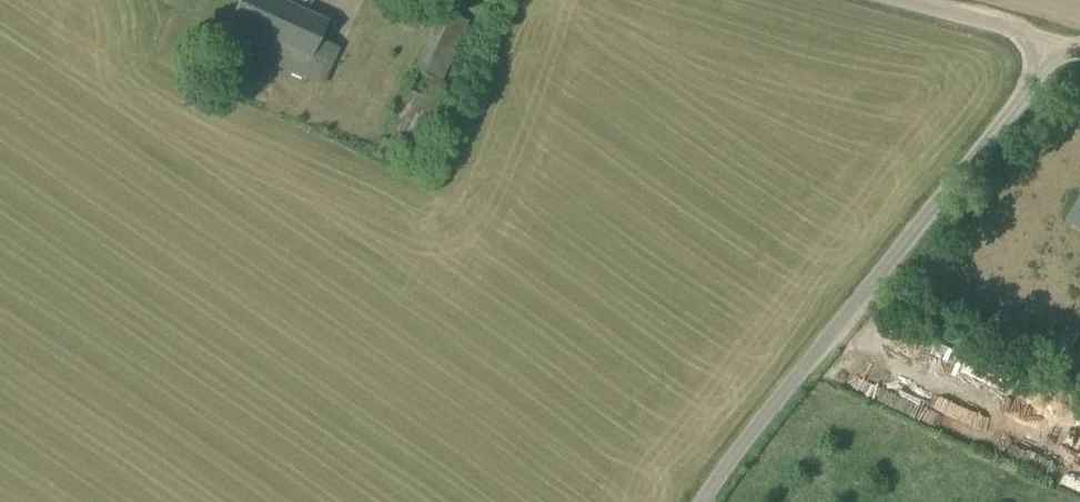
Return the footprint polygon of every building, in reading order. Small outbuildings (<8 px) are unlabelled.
[(221,41),(323,87),(340,48),(323,40),(331,20),(284,0),(239,0),(221,41)] [(420,147),(448,84),(443,82),(468,21),(441,10),(414,69),(426,75),(418,94),(406,88),(386,131),(420,147)] [(380,152),(377,158),(386,162),(389,157),(391,157),(397,144),(383,138),(377,151),(380,152)] [(1066,221),(1079,230),(1079,198),(1066,221)]
